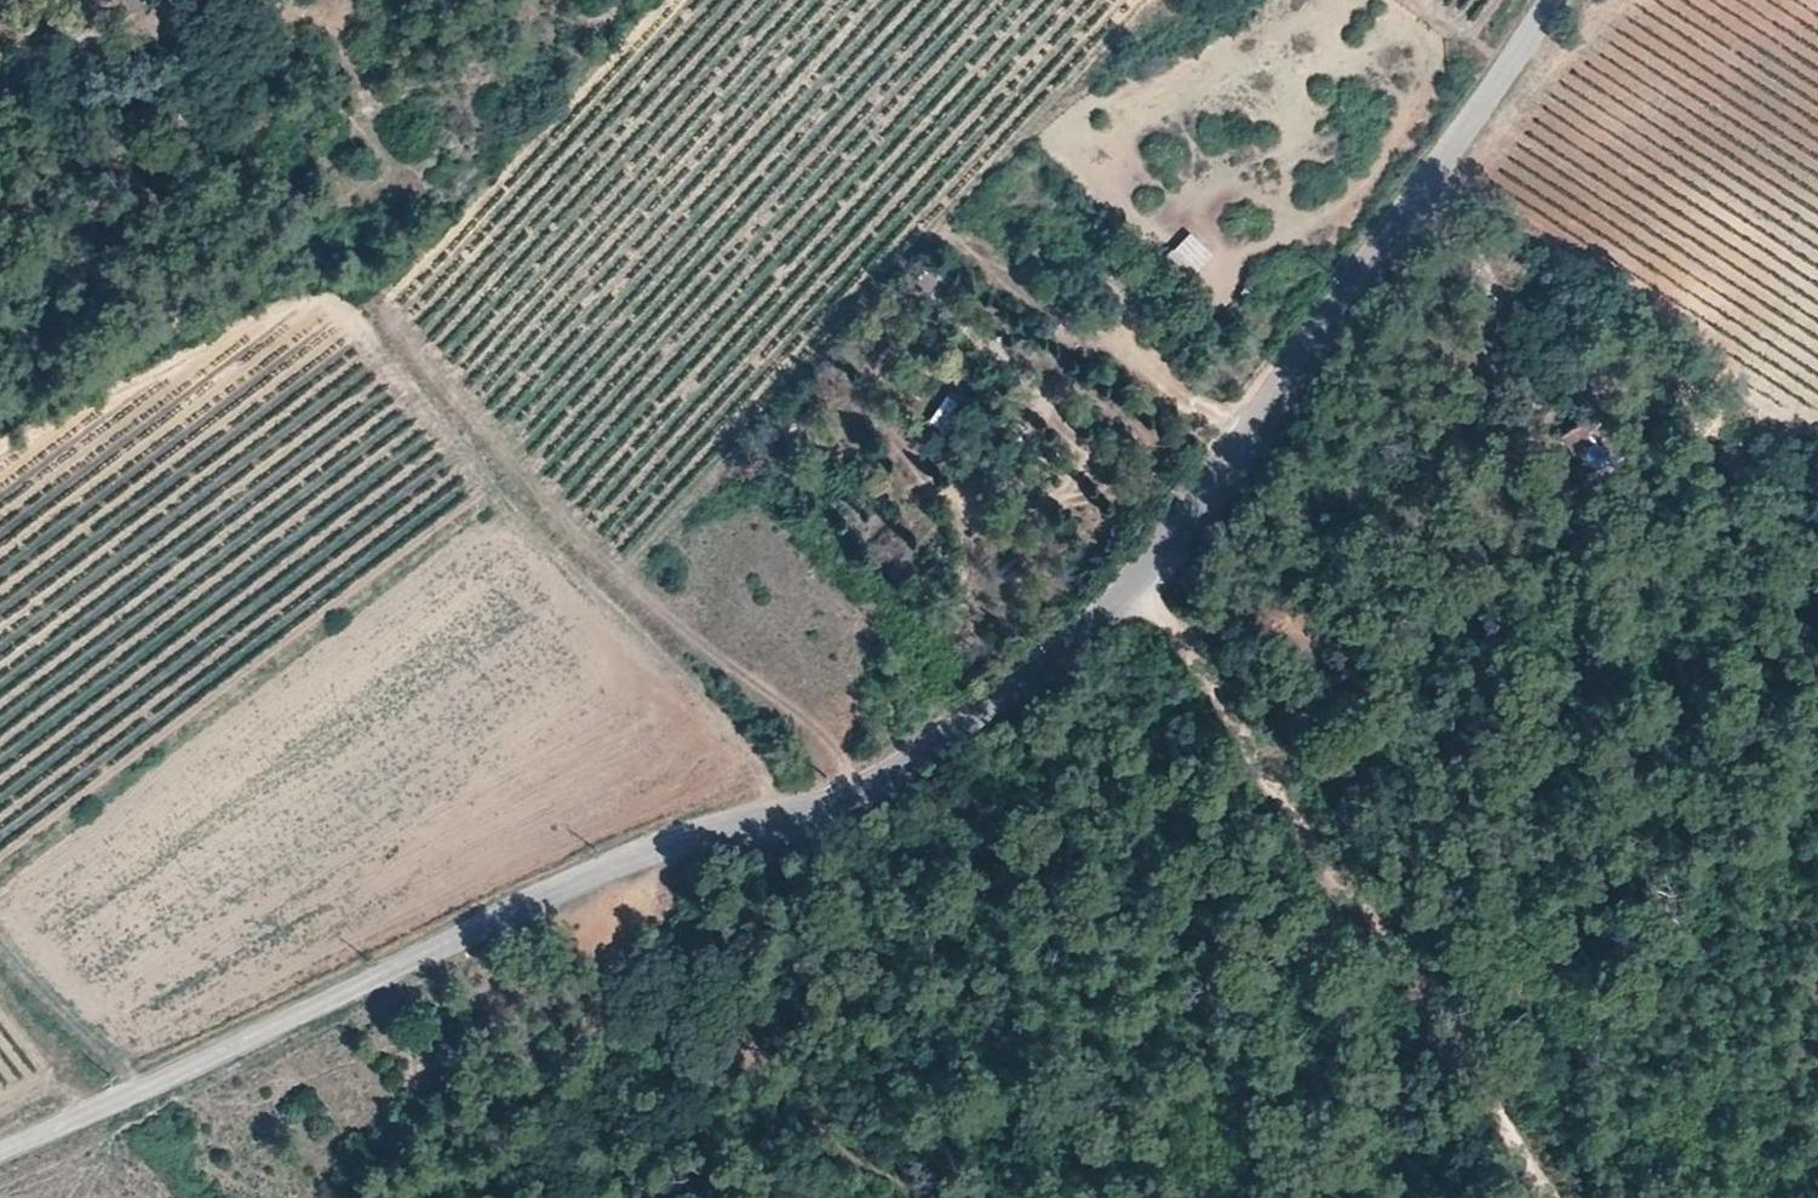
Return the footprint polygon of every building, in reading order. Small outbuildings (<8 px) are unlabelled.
[(1166,250),(1191,271),(1210,249),(1185,228),(1166,250)] [(1572,486),(1585,476),(1595,472),(1572,434),(1550,447),(1572,486)] [(1594,491),(1585,476),(1572,486),(1583,502),(1594,491)]
